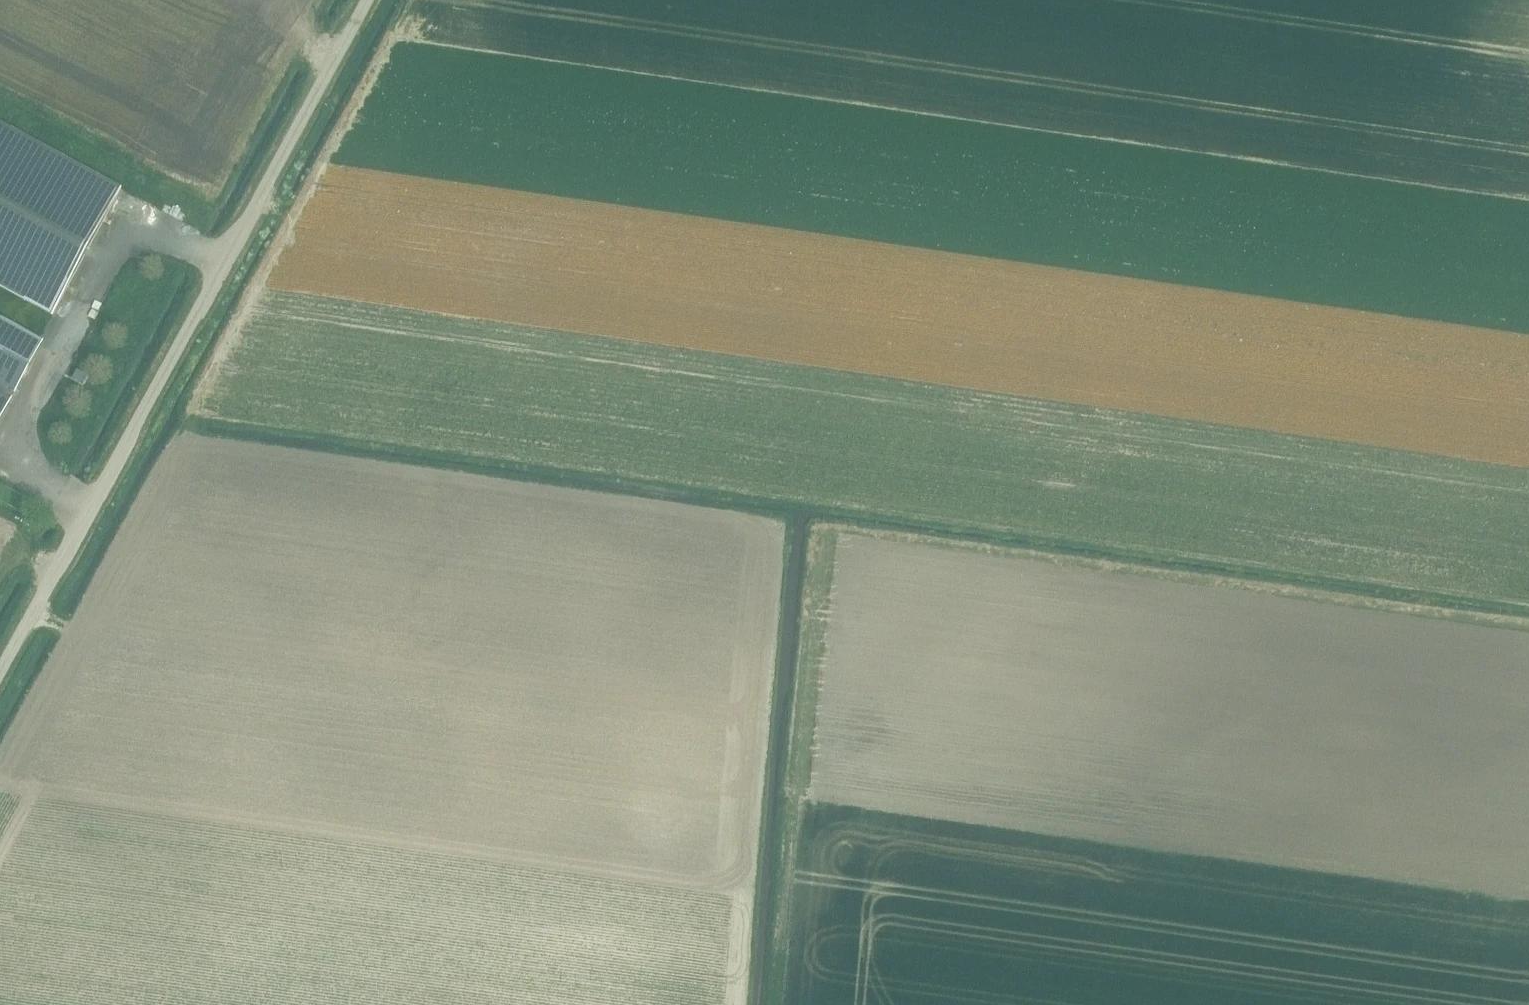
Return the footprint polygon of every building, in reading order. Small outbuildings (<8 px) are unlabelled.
[(121,188),(0,123),(0,287),(52,315),(121,188)] [(39,339),(0,318),(0,411),(39,339)]
